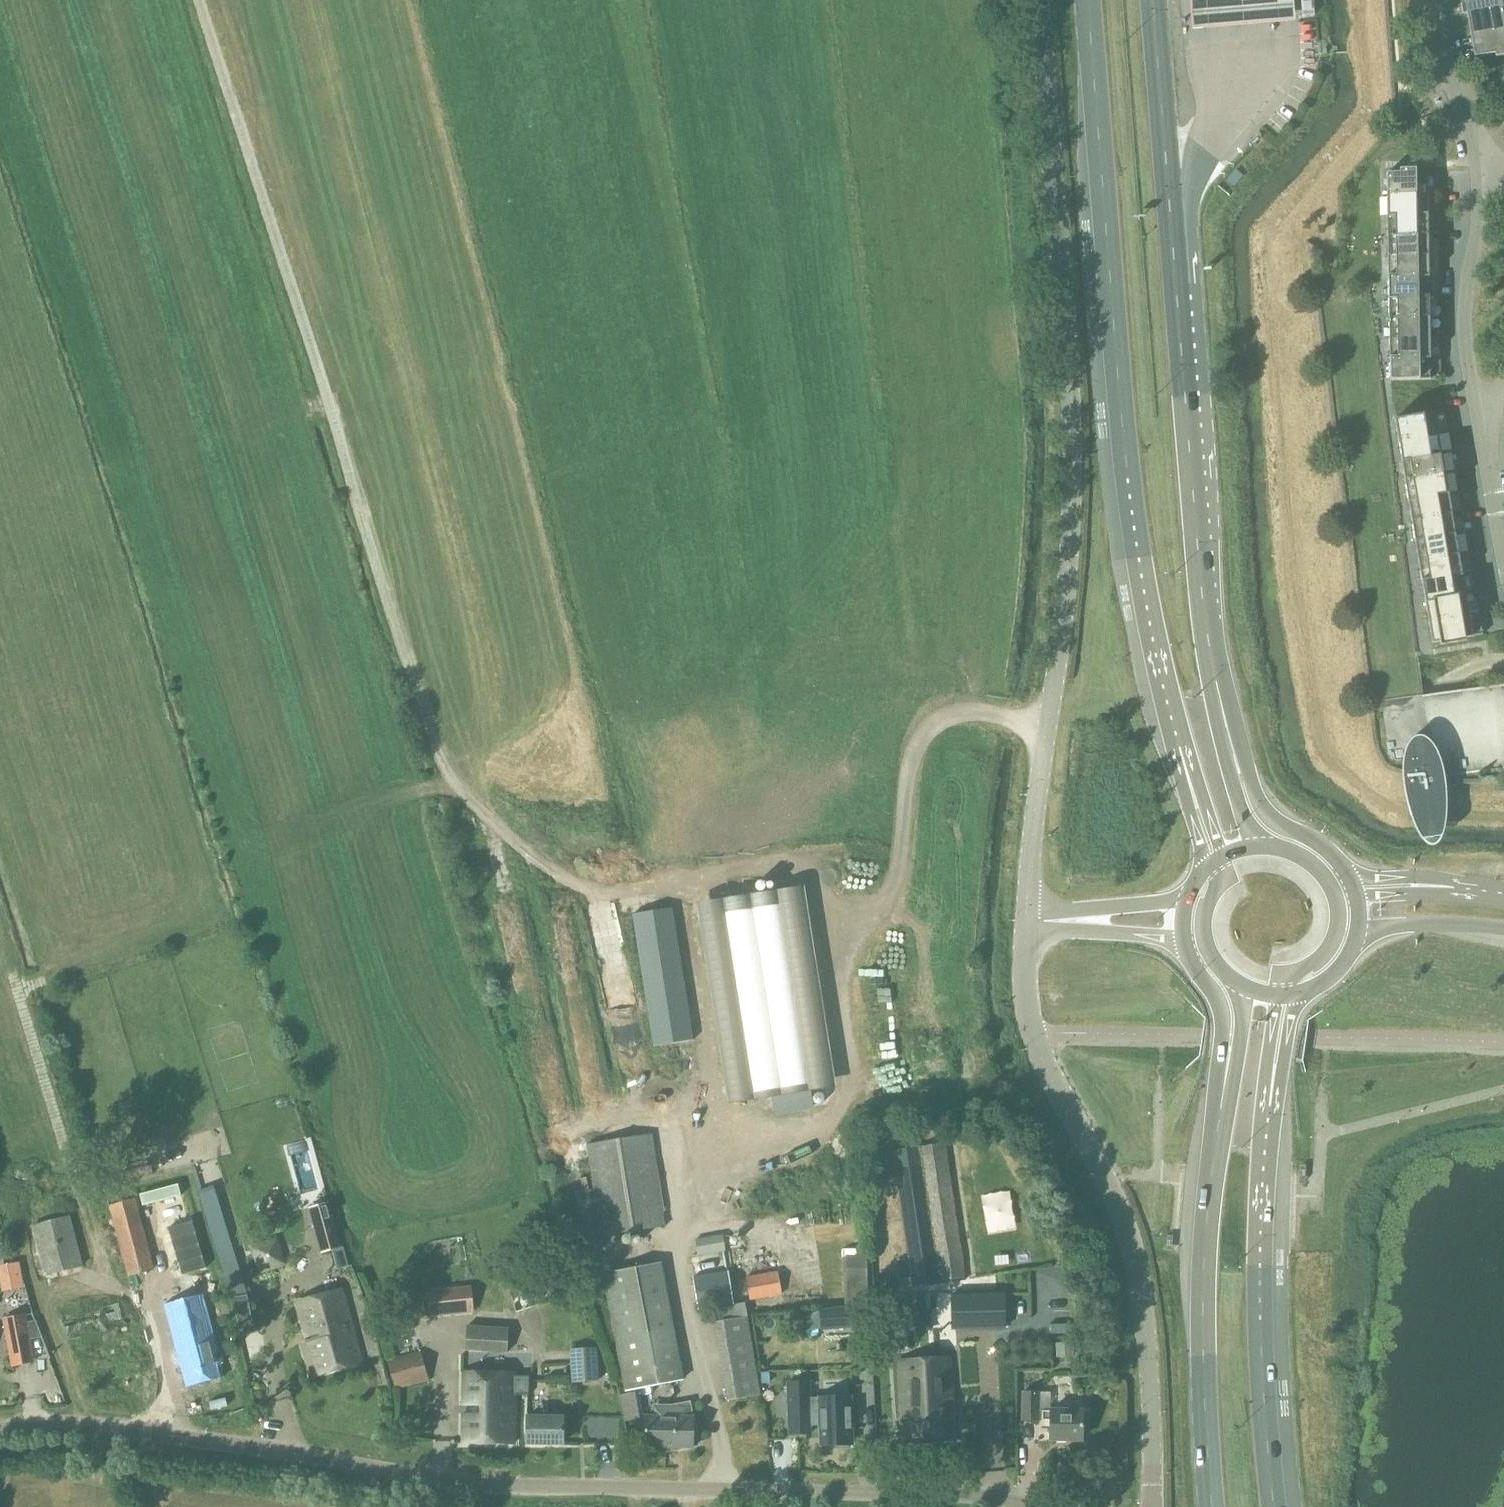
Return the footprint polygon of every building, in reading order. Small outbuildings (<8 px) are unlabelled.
[(1192,34),(1296,26),(1294,0),(1264,3),(1264,0),(1189,0),(1192,34)] [(1302,16),(1314,15),(1313,0),(1301,0),(1302,16)] [(1466,14),(1472,13),(1503,7),(1503,0),(1464,0),(1466,14)] [(1466,14),(1470,35),(1476,34),(1503,29),(1503,7),(1472,13),(1466,14)] [(1470,35),(1474,58),(1479,57),(1503,52),(1503,29),(1476,34),(1470,35)] [(1236,170),(1227,180),(1234,186),(1243,176),(1236,170)] [(1386,195),(1427,194),(1427,174),(1432,174),(1432,173),(1386,173),(1386,195)] [(1386,195),(1387,215),(1428,215),(1427,194),(1386,195)] [(1428,215),(1387,215),(1387,236),(1428,235),(1428,215)] [(1387,236),(1388,256),(1428,256),(1428,235),(1387,236)] [(1428,256),(1388,256),(1388,277),(1429,276),(1428,256)] [(1388,277),(1388,297),(1429,296),(1429,276),(1388,277)] [(1429,296),(1388,297),(1389,318),(1429,317),(1429,296)] [(1389,318),(1389,338),(1430,337),(1429,317),(1389,318)] [(1430,337),(1389,338),(1389,359),(1430,358),(1430,337)] [(1390,380),(1436,379),(1436,378),(1430,378),(1430,358),(1389,359),(1390,380)] [(1398,440),(1438,433),(1435,414),(1440,413),(1440,411),(1394,419),(1398,440)] [(1398,440),(1401,460),(1442,454),(1438,433),(1398,440)] [(1442,454),(1401,460),(1405,480),(1445,474),(1442,454)] [(1405,480),(1408,501),(1448,494),(1445,474),(1405,480)] [(1448,494),(1408,501),(1412,521),(1452,514),(1448,494)] [(1412,521),(1415,541),(1455,534),(1452,514),(1412,521)] [(1455,534),(1415,541),(1418,561),(1459,554),(1455,534)] [(1459,554),(1418,561),(1422,581),(1462,575),(1459,554)] [(1422,581),(1425,601),(1465,595),(1462,575),(1422,581)] [(1465,595),(1425,601),(1428,622),(1469,615),(1469,614),(1465,595)] [(1432,643),(1483,634),(1479,613),(1469,614),(1469,615),(1428,622),(1432,643)] [(1379,700),(1390,784),(1403,782),(1404,789),(1405,795),(1407,804),(1409,813),(1411,818),(1413,823),(1415,828),(1417,833),(1418,835),(1420,838),(1421,840),(1422,839),(1440,837),(1441,837),(1443,833),(1444,829),(1445,825),(1445,821),(1446,813),(1446,805),(1446,797),(1445,787),(1444,777),(1503,769),(1503,683),(1442,691),(1423,694),(1379,700)] [(804,884),(697,901),(729,1102),(836,1085),(804,884)] [(673,908),(632,915),(653,1046),(694,1040),(673,908)] [(810,1090),(772,1096),(774,1112),(813,1106),(810,1090)] [(650,1134),(588,1144),(602,1236),(665,1226),(650,1134)] [(945,1144),(893,1151),(912,1276),(911,1276),(912,1277),(938,1273),(940,1284),(965,1280),(945,1144)] [(198,1190),(208,1220),(208,1222),(222,1217),(212,1185),(198,1190)] [(310,1208),(322,1253),(340,1248),(328,1203),(310,1208)] [(228,1236),(214,1240),(232,1298),(246,1293),(240,1273),(228,1236)] [(2,1292),(24,1288),(19,1262),(0,1265),(0,1280),(2,1292)] [(604,1275),(605,1280),(626,1391),(681,1381),(659,1265),(604,1275)] [(867,1268),(843,1269),(845,1305),(868,1304),(867,1268)] [(782,1294),(779,1280),(777,1270),(745,1276),(749,1300),(782,1294)] [(698,1310),(733,1304),(728,1273),(693,1279),(698,1310)] [(554,1300),(548,1280),(547,1279),(509,1292),(517,1312),(554,1300)] [(470,1287),(429,1291),(430,1302),(431,1315),(473,1311),(470,1287)] [(85,1318),(80,1320),(84,1335),(89,1334),(93,1350),(118,1344),(113,1324),(123,1321),(115,1289),(96,1294),(97,1298),(80,1302),(85,1318)] [(311,1375),(361,1362),(341,1290),(297,1302),(308,1344),(303,1345),(311,1375)] [(164,1304),(186,1386),(226,1375),(205,1294),(164,1304)] [(1004,1294),(951,1295),(952,1329),(1005,1328),(1004,1294)] [(867,1306),(833,1308),(835,1328),(869,1326),(867,1306)] [(25,1314),(3,1318),(12,1365),(34,1361),(30,1339),(43,1337),(36,1320),(27,1322),(25,1314)] [(746,1317),(715,1323),(728,1401),(759,1395),(746,1317)] [(467,1326),(465,1350),(507,1352),(508,1328),(467,1326)] [(1072,1356),(1071,1343),(1057,1344),(1058,1357),(1072,1356)] [(570,1349),(571,1383),(598,1381),(596,1347),(570,1349)] [(395,1389),(429,1380),(421,1350),(387,1359),(395,1389)] [(949,1357),(899,1360),(904,1438),(954,1435),(949,1357)] [(463,1442),(463,1443),(514,1444),(514,1442),(513,1442),(514,1395),(529,1395),(529,1376),(514,1376),(514,1372),(464,1372),(463,1442)] [(761,1373),(761,1383),(770,1383),(769,1372),(761,1373)] [(809,1382),(787,1382),(789,1434),(811,1434),(811,1426),(821,1425),(820,1411),(810,1412),(810,1398),(809,1382)] [(1083,1411),(1038,1411),(1038,1392),(1022,1391),(1021,1419),(1050,1420),(1049,1439),(1082,1439),(1083,1411)] [(848,1448),(848,1445),(852,1444),(851,1416),(850,1396),(819,1397),(810,1398),(810,1412),(820,1411),(821,1425),(821,1445),(835,1445),(835,1449),(848,1448)] [(675,1407),(654,1406),(653,1417),(645,1417),(645,1445),(676,1446),(676,1448),(688,1446),(691,1446),(697,1445),(692,1421),(692,1418),(691,1418),(689,1403),(675,1406),(675,1407)] [(739,1414),(730,1416),(733,1429),(742,1427),(739,1414)] [(527,1417),(527,1444),(563,1444),(563,1417),(527,1417)]
